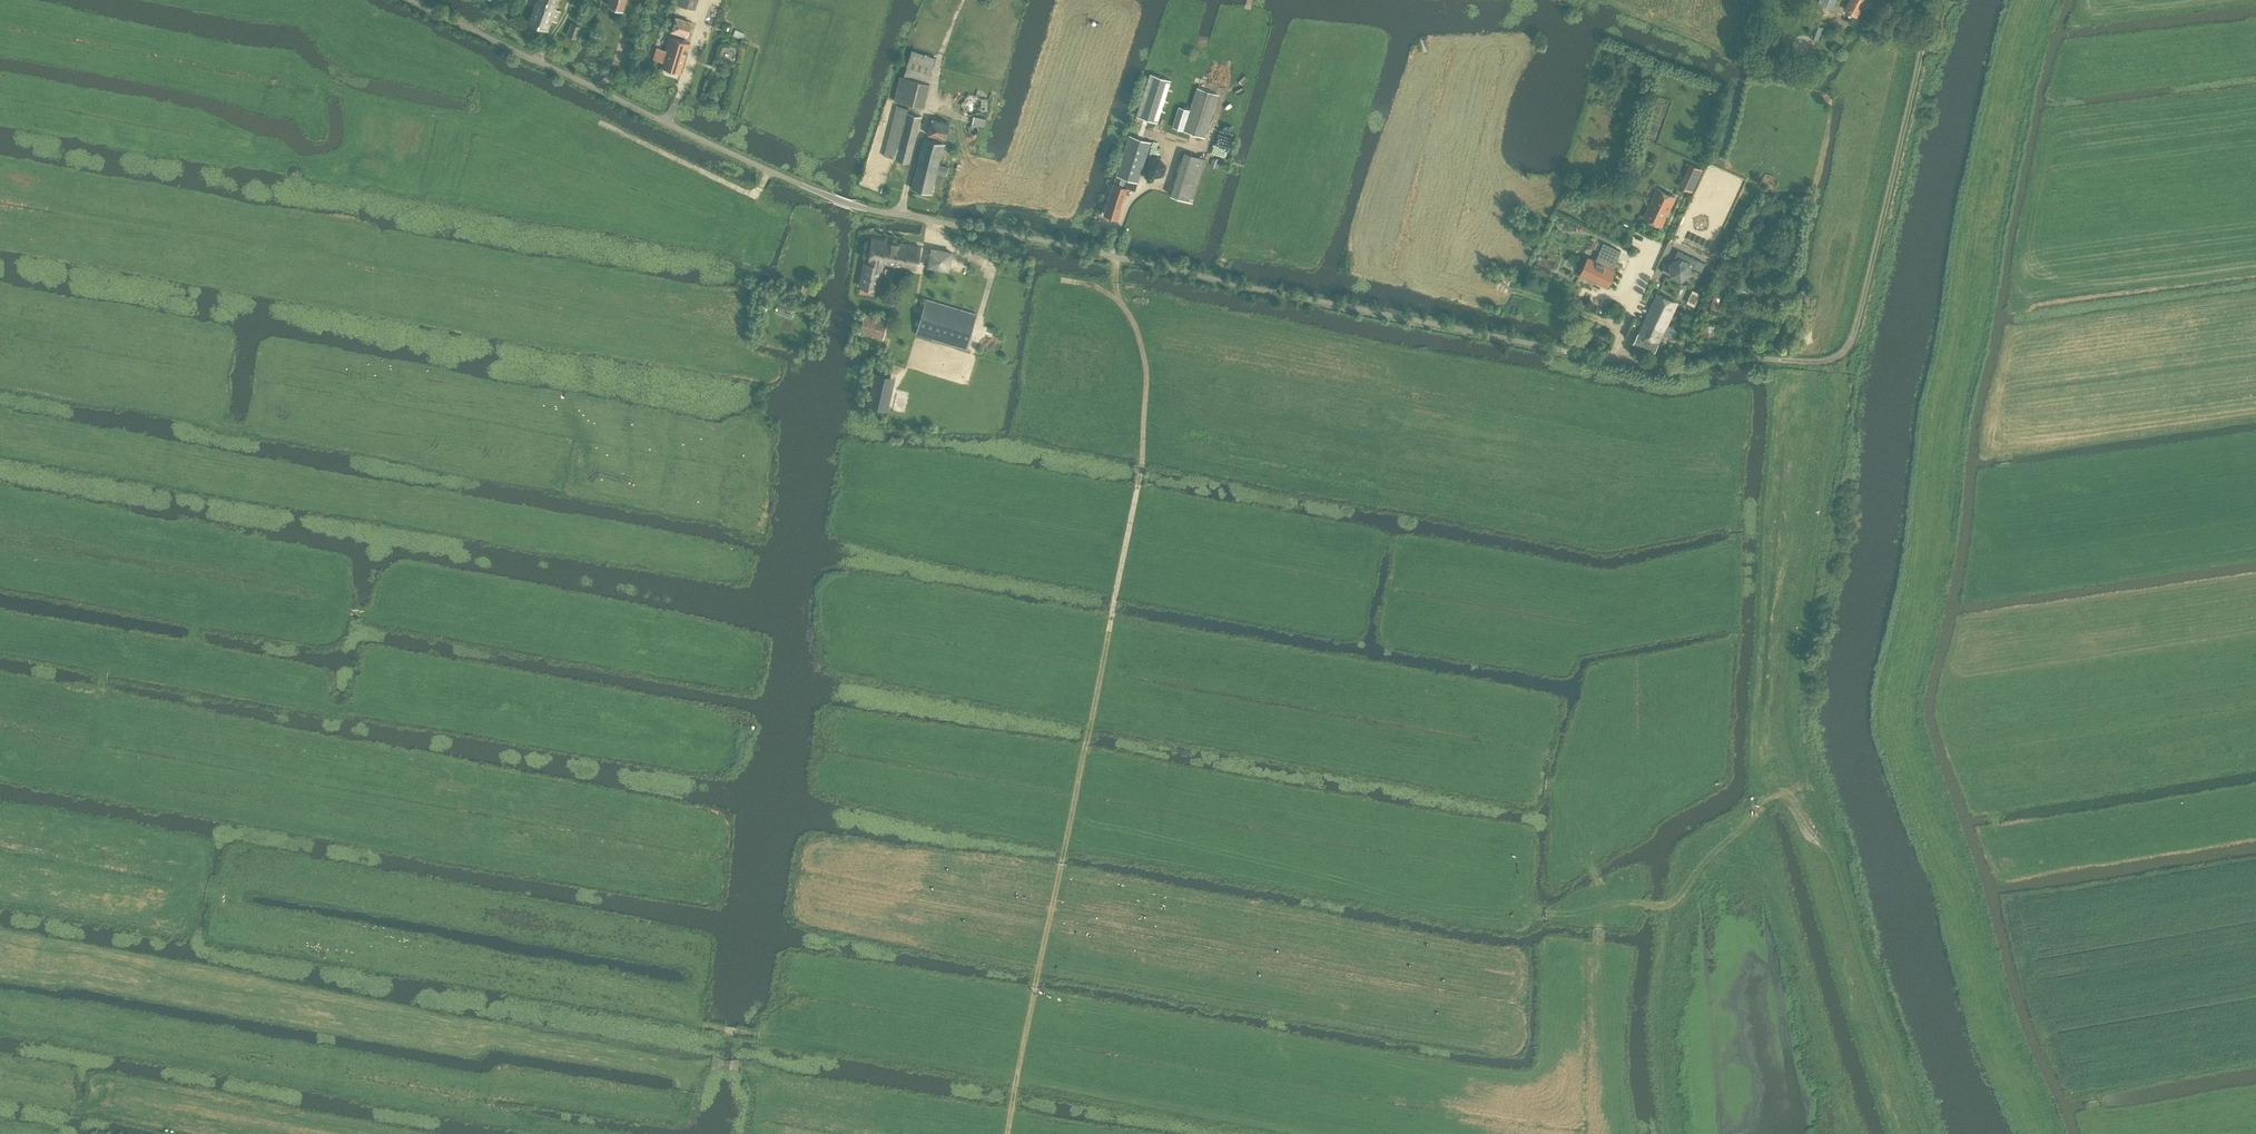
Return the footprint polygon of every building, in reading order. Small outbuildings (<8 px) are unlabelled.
[(528,22),(547,29),(558,0),(536,0),(528,22)] [(608,5),(623,10),(626,0),(610,0),(608,5)] [(697,0),(678,0),(677,4),(694,9),(697,0)] [(1837,0),(1820,0),(1818,5),(1833,10),(1837,0)] [(1844,9),(1857,16),(1864,3),(1863,2),(1864,0),(1849,0),(1844,9)] [(687,35),(691,22),(676,18),(672,30),(687,35)] [(577,37),(581,26),(580,25),(572,22),(568,34),(572,35),(577,37)] [(680,72),(689,42),(670,37),(666,50),(657,47),(657,48),(654,59),(656,60),(662,61),(661,67),(680,72)] [(926,82),(932,65),(935,57),(911,49),(908,58),(903,76),(900,76),(894,100),(923,108),(929,83),(926,82)] [(1156,122),(1170,80),(1150,73),(1136,115),(1156,122)] [(1204,137),(1218,94),(1196,87),(1186,121),(1175,117),(1172,127),(1204,137)] [(909,162),(921,115),(907,112),(908,108),(897,105),(883,155),(909,162)] [(973,116),(972,124),(984,127),(986,119),(973,116)] [(944,139),(948,122),(930,118),(927,135),(944,139)] [(1135,190),(1150,141),(1129,134),(1104,213),(1117,218),(1127,188),(1135,190)] [(947,174),(948,167),(938,164),(943,144),(924,139),(912,187),(931,192),(936,172),(947,174)] [(1184,152),(1171,195),(1192,201),(1205,159),(1184,152)] [(1148,159),(1145,169),(1152,177),(1163,175),(1166,165),(1159,157),(1148,159)] [(1683,177),(1679,186),(1692,192),(1696,183),(1683,177)] [(1657,188),(1644,217),(1663,225),(1666,217),(1665,217),(1668,210),(1669,211),(1676,196),(1657,188)] [(915,270),(919,249),(899,245),(899,243),(872,238),(869,260),(871,261),(870,264),(864,263),(860,287),(876,290),(881,266),(875,265),(875,262),(881,263),(882,261),(895,264),(895,266),(915,270)] [(1588,256),(1581,274),(1607,285),(1614,268),(1612,267),(1620,250),(1609,245),(1605,253),(1609,255),(1606,261),(1599,258),(1598,261),(1588,256)] [(1670,263),(1671,275),(1683,280),(1693,273),(1692,265),(1694,265),(1697,258),(1678,248),(1674,256),(1676,258),(1670,263)] [(1673,339),(1678,329),(1667,324),(1677,302),(1657,293),(1634,342),(1654,351),(1659,341),(1662,334),(1673,339)] [(966,348),(976,314),(926,299),(916,333),(966,348)] [(883,339),(888,318),(864,312),(859,333),(883,339)] [(875,373),(867,406),(887,410),(895,377),(875,373)]
